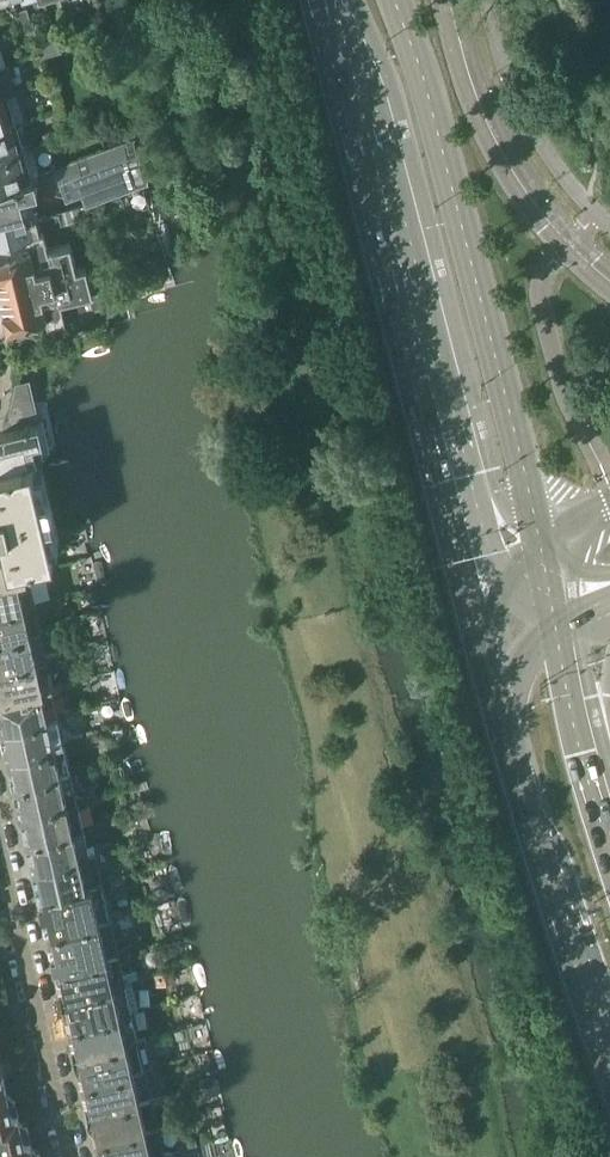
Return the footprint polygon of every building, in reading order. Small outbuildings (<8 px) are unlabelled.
[(17,14),(22,30),(31,28),(27,11),(17,14)] [(31,28),(22,30),(15,32),(18,42),(34,38),(31,28)] [(16,82),(18,91),(30,88),(28,79),(16,82)] [(8,94),(5,83),(0,84),(0,97),(8,94)] [(12,123),(7,106),(12,105),(8,94),(0,97),(0,126),(12,123)] [(26,150),(22,138),(17,140),(12,123),(0,126),(0,157),(26,150)] [(35,205),(30,188),(39,186),(60,177),(67,196),(83,190),(86,199),(149,174),(138,147),(128,150),(124,140),(39,173),(0,187),(0,213),(35,205)] [(39,173),(34,157),(28,159),(26,150),(0,157),(0,187),(39,173)] [(43,229),(61,224),(59,213),(39,218),(35,205),(0,213),(0,240),(43,229)] [(82,224),(92,262),(106,259),(98,220),(82,224)] [(0,286),(77,267),(71,242),(48,248),(43,229),(0,240),(0,286)] [(86,265),(77,267),(0,286),(4,304),(5,306),(8,319),(8,321),(9,321),(12,334),(49,321),(73,313),(96,305),(102,303),(98,288),(92,290),(86,265)] [(96,305),(73,313),(79,329),(102,321),(96,305)] [(5,462),(31,455),(42,452),(38,432),(44,431),(41,418),(37,419),(28,380),(17,383),(15,390),(16,390),(14,399),(12,408),(9,418),(6,427),(0,429),(0,441),(0,442),(0,443),(0,458),(5,461),(5,462)] [(7,549),(11,560),(21,558),(54,551),(53,549),(31,457),(32,457),(31,455),(5,462),(0,464),(0,524),(1,524),(7,549)] [(24,571),(21,558),(11,560),(7,549),(0,551),(0,577),(24,571)] [(36,595),(55,591),(50,566),(32,570),(36,595)] [(32,599),(26,572),(25,572),(24,571),(0,577),(0,606),(32,599)] [(39,628),(32,599),(0,606),(0,637),(39,628)] [(39,628),(0,637),(0,666),(45,655),(39,628)] [(49,686),(52,686),(45,655),(0,666),(0,697),(49,686)] [(61,687),(71,684),(69,677),(59,679),(61,687)] [(1,725),(55,713),(49,686),(0,697),(0,721),(1,725)] [(1,725),(7,753),(61,741),(55,713),(1,725)] [(7,753),(14,781),(67,769),(61,741),(7,753)] [(14,781),(20,809),(74,797),(67,769),(14,781)] [(82,788),(84,795),(96,791),(94,785),(82,788)] [(96,791),(84,795),(83,795),(84,801),(103,796),(102,790),(96,791)] [(20,809),(26,836),(80,824),(74,797),(20,809)] [(26,836),(32,864),(86,852),(80,824),(26,836)] [(94,842),(96,851),(113,847),(111,838),(94,842)] [(32,864),(38,892),(92,879),(86,852),(32,864)] [(131,878),(140,876),(138,869),(129,871),(131,878)] [(43,909),(47,929),(109,915),(102,884),(94,885),(92,879),(38,892),(39,893),(40,898),(39,898),(42,910),(43,909)] [(55,961),(56,966),(117,952),(109,915),(47,929),(52,950),(54,961),(55,961)] [(56,966),(62,994),(124,980),(117,952),(56,966)] [(136,971),(137,977),(150,975),(150,968),(136,971)] [(62,994),(69,1022),(130,1008),(137,1007),(131,978),(124,980),(62,994)] [(69,1022),(75,1050),(136,1037),(130,1008),(69,1022)] [(75,1050),(82,1079),(143,1065),(136,1037),(75,1050)] [(82,1079),(88,1107),(149,1094),(143,1065),(82,1079)] [(18,1111),(14,1096),(9,1093),(8,1093),(6,1084),(0,1085),(0,1115),(18,1111)] [(88,1107),(95,1135),(155,1121),(151,1103),(170,1099),(168,1090),(149,1094),(88,1107)] [(31,1139),(28,1123),(27,1123),(22,1120),(20,1120),(18,1111),(0,1115),(0,1146),(31,1139)] [(100,1156),(137,1156),(160,1152),(162,1151),(155,1121),(95,1135),(100,1156)] [(177,1141),(169,1143),(170,1149),(196,1143),(195,1137),(182,1140),(182,1141),(178,1142),(177,1141)] [(40,1150),(39,1150),(38,1150),(34,1147),(33,1147),(31,1139),(0,1146),(0,1156),(41,1156),(40,1150)]
